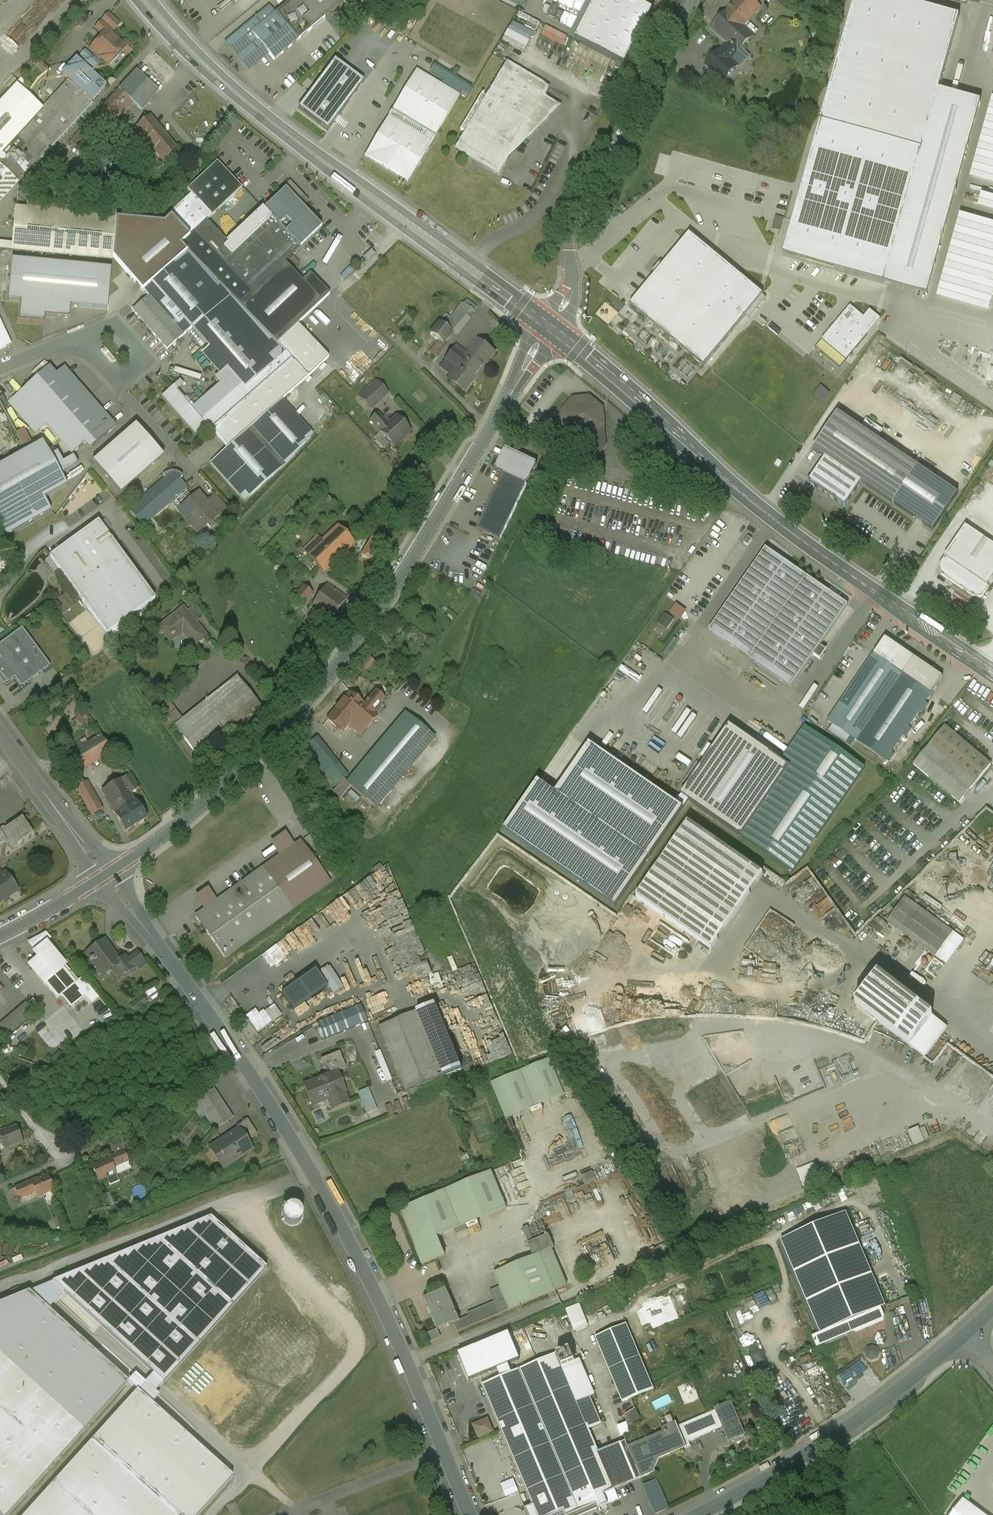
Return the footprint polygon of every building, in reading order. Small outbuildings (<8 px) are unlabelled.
[(339,6),(334,0),(292,0),(287,4),(310,31),(339,6)] [(631,0),(597,0),(575,40),(626,65),(654,12),(631,0)] [(752,0),(736,0),(726,11),(743,26),(760,7),(752,0)] [(963,16),(904,0),(859,0),(788,257),(926,295),(979,103),(941,93),(963,16)] [(275,14),(297,41),(310,31),(287,4),(275,14)] [(275,14),(269,6),(226,41),(248,67),(267,52),(274,61),(297,41),(275,14)] [(743,26),(726,11),(710,28),(726,42),(738,52),(742,48),(753,36),(743,26)] [(103,22),(101,19),(93,28),(102,36),(90,48),(105,62),(113,54),(117,57),(123,50),(127,54),(134,46),(125,38),(121,42),(112,33),(120,24),(110,15),(103,22)] [(511,29),(531,41),(536,32),(515,21),(511,29)] [(548,26),(545,37),(568,44),(571,34),(548,26)] [(738,52),(726,42),(706,64),(723,81),(736,67),(730,61),(738,52)] [(742,48),(738,52),(745,60),(749,55),(742,48)] [(442,57),(437,64),(462,78),(476,54),(468,50),(458,66),(442,57)] [(363,81),(335,61),(298,110),(326,131),(363,81)] [(83,64),(42,109),(0,155),(23,174),(106,86),(83,64)] [(544,86),(504,64),(485,96),(481,94),(459,130),(464,132),(454,149),(493,172),(504,155),(506,157),(512,151),(509,148),(544,86)] [(135,70),(118,90),(132,103),(141,110),(158,91),(135,70)] [(458,96),(415,70),(364,155),(407,182),(458,96)] [(0,155),(42,109),(14,84),(0,100),(0,155)] [(549,90),(544,86),(509,148),(512,151),(559,109),(544,99),(549,90)] [(107,100),(119,112),(121,114),(132,103),(118,90),(107,100)] [(119,112),(107,100),(68,141),(81,152),(119,112)] [(992,101),(971,181),(992,187),(992,101)] [(178,151),(149,117),(112,147),(128,166),(152,148),(163,161),(178,151)] [(23,174),(0,155),(0,200),(23,174)] [(190,193),(213,215),(241,188),(216,161),(187,189),(190,193)] [(251,292),(285,262),(321,228),(301,207),(307,202),(291,184),(227,243),(223,247),(231,255),(222,262),(251,292)] [(171,217),(190,236),(207,221),(213,215),(190,193),(168,214),(171,217)] [(116,217),(15,208),(11,251),(112,259),(112,256),(116,219),(116,217)] [(112,256),(142,290),(182,255),(176,248),(181,244),(190,236),(171,217),(164,224),(116,219),(112,256)] [(988,318),(992,301),(992,227),(962,218),(937,303),(988,318)] [(181,244),(228,294),(238,304),(251,292),(222,262),(231,255),(223,247),(227,243),(207,221),(190,236),(181,244)] [(710,251),(690,234),(664,266),(660,263),(654,271),(654,273),(656,275),(630,306),(704,367),(764,296),(715,255),(710,251),(710,255),(710,251)] [(228,294),(181,244),(176,248),(182,255),(223,299),(228,294)] [(113,264),(11,255),(8,298),(20,299),(71,303),(109,307),(113,264)] [(223,299),(182,255),(142,290),(148,295),(183,334),(189,330),(223,299)] [(251,292),(238,304),(276,344),(297,325),(329,295),(309,272),(301,280),(285,262),(251,292)] [(206,349),(199,355),(219,376),(226,369),(243,388),(283,353),(276,344),(238,304),(228,294),(223,299),(189,330),(206,349)] [(183,334),(148,295),(131,310),(167,348),(183,334)] [(465,298),(461,304),(473,312),(477,307),(465,298)] [(20,299),(18,324),(45,326),(46,314),(70,316),(71,303),(20,299)] [(443,326),(453,334),(455,335),(473,312),(461,304),(443,326)] [(847,359),(881,320),(869,310),(863,318),(851,307),(823,339),(847,359)] [(443,326),(437,322),(429,332),(439,340),(430,352),(435,356),(453,334),(443,326)] [(10,344),(0,323),(0,349),(10,344)] [(326,357),(297,325),(276,344),(283,353),(289,360),(213,428),(228,445),(280,398),(326,357)] [(467,354),(454,345),(443,359),(455,368),(473,380),(494,352),(477,340),(467,354)] [(210,430),(213,428),(289,360),(283,353),(243,388),(226,369),(219,376),(214,380),(219,385),(192,409),(206,425),(210,430)] [(48,366),(18,393),(71,452),(101,426),(82,405),(48,366)] [(473,380),(455,368),(448,378),(466,392),(473,380)] [(387,393),(375,380),(358,396),(369,409),(387,393)] [(206,425),(192,409),(176,390),(183,384),(180,381),(162,397),(195,435),(206,425)] [(91,398),(82,405),(101,426),(108,433),(116,426),(91,398)] [(280,398),(245,430),(279,467),(312,433),(280,398)] [(572,398),(561,411),(562,429),(566,429),(567,437),(576,440),(577,449),(585,454),(598,454),(604,447),(601,406),(590,398),(572,398)] [(387,424),(377,413),(369,421),(392,446),(410,430),(396,415),(387,424)] [(960,495),(838,413),(813,450),(825,458),(824,459),(808,484),(845,509),(862,484),(934,533),(960,495)] [(135,424),(91,461),(120,494),(163,455),(135,424)] [(27,447),(35,443),(28,428),(19,432),(27,447)] [(279,467),(245,430),(228,445),(210,461),(243,499),(279,467)] [(42,445),(0,467),(0,531),(4,539),(53,513),(45,499),(66,487),(60,475),(79,465),(74,455),(62,461),(57,451),(48,456),(42,445)] [(493,468),(527,484),(537,462),(503,447),(493,468)] [(164,478),(140,498),(155,514),(186,487),(179,478),(179,471),(164,472),(164,478)] [(527,484),(502,473),(476,528),(501,539),(527,484)] [(206,503),(198,493),(178,510),(197,531),(216,514),(206,503)] [(214,496),(206,503),(216,514),(224,507),(214,496)] [(155,514),(140,498),(128,509),(148,531),(156,524),(150,518),(155,514)] [(107,534),(98,521),(49,557),(106,634),(155,598),(111,539),(114,536),(111,531),(107,534)] [(354,543),(337,525),(305,554),(322,573),(354,543)] [(970,528),(943,566),(947,577),(978,598),(987,597),(992,589),(992,544),(970,528)] [(381,543),(363,533),(353,552),(371,562),(381,543)] [(806,578),(765,548),(708,631),(749,659),(806,578)] [(9,570),(5,565),(0,569),(0,575),(1,576),(9,570)] [(847,605),(806,578),(749,659),(791,688),(847,605)] [(345,597),(326,584),(311,606),(330,619),(345,597)] [(309,603),(317,592),(307,585),(299,595),(309,603)] [(59,599),(66,612),(77,606),(70,593),(59,599)] [(680,604),(674,612),(684,619),(690,611),(680,604)] [(184,608),(159,627),(169,640),(181,631),(193,646),(206,637),(184,608)] [(660,622),(669,629),(676,620),(668,613),(660,622)] [(21,627),(0,642),(0,674),(6,683),(14,677),(21,686),(49,666),(21,627)] [(884,637),(872,654),(931,694),(943,676),(884,637)] [(931,694),(872,654),(828,722),(885,760),(931,694)] [(262,708),(236,677),(174,726),(199,758),(262,708)] [(192,683),(161,707),(168,715),(199,691),(192,683)] [(350,693),(327,719),(342,732),(347,725),(364,705),(350,693)] [(364,705),(347,725),(359,735),(360,736),(376,716),(376,717),(377,716),(376,715),(384,707),(382,704),(384,702),(385,701),(381,698),(375,693),(369,699),(368,700),(364,705)] [(435,739),(405,713),(346,782),(377,809),(435,739)] [(743,837),(815,733),(804,725),(779,761),(731,728),(677,804),(684,808),(689,800),(743,837)] [(916,765),(964,804),(992,770),(992,759),(948,725),(916,765)] [(864,768),(815,733),(743,837),(792,872),(864,768)] [(80,740),(68,747),(81,769),(111,752),(101,735),(83,746),(80,740)] [(348,777),(317,738),(305,748),(336,787),(343,781),(348,777)] [(590,745),(556,794),(538,782),(504,832),(616,908),(684,808),(677,804),(590,745)] [(75,773),(70,776),(91,815),(102,808),(87,780),(81,783),(75,773)] [(131,775),(102,792),(126,831),(146,819),(131,794),(140,789),(131,775)] [(343,781),(336,787),(337,788),(333,793),(340,799),(350,787),(343,781)] [(22,816),(6,827),(18,844),(33,833),(22,816)] [(763,875),(687,823),(635,899),(712,950),(763,875)] [(0,828),(0,834),(5,841),(11,848),(18,844),(6,827),(0,828)] [(330,882),(300,841),(194,917),(224,958),(330,882)] [(4,870),(0,873),(0,902),(18,890),(4,870)] [(963,939),(904,896),(885,921),(934,957),(946,940),(956,948),(963,939)] [(104,940),(86,954),(91,960),(90,961),(90,962),(93,960),(102,972),(110,966),(112,968),(120,962),(119,960),(116,955),(115,956),(111,951),(112,950),(104,940)] [(38,955),(28,964),(44,983),(66,965),(53,950),(47,943),(35,952),(38,955)] [(125,955),(119,960),(120,962),(112,968),(121,979),(135,968),(125,955)] [(44,983),(44,984),(57,999),(64,993),(70,1001),(89,985),(83,978),(78,981),(66,965),(44,983)] [(294,1008),(327,986),(314,968),(282,991),(294,1008)] [(933,1016),(878,974),(855,1004),(910,1045),(933,1016)] [(143,997),(132,1006),(135,1011),(147,1002),(143,997)] [(26,1002),(0,1024),(0,1037),(3,1041),(35,1014),(26,1002)] [(258,1015),(253,1008),(244,1015),(257,1031),(281,1014),(273,1003),(258,1015)] [(360,1005),(319,1022),(326,1039),(366,1022),(360,1005)] [(435,1005),(417,1012),(442,1076),(460,1069),(435,1005)] [(417,1012),(379,1027),(405,1091),(442,1076),(417,1012)] [(327,1076),(304,1084),(312,1106),(328,1100),(331,1109),(348,1103),(337,1073),(345,1070),(339,1053),(321,1059),(327,1076)] [(551,1061),(492,1084),(506,1120),(564,1097),(551,1061)] [(18,1068),(12,1071),(18,1079),(23,1076),(18,1068)] [(368,1088),(357,1092),(366,1114),(377,1109),(368,1088)] [(213,1089),(194,1101),(213,1129),(231,1117),(213,1089)] [(235,1126),(238,1130),(246,1141),(257,1134),(247,1118),(235,1126)] [(126,1150),(115,1126),(104,1131),(115,1156),(124,1151),(126,1150)] [(931,1138),(926,1126),(910,1133),(916,1145),(931,1138)] [(7,1130),(0,1132),(0,1144),(3,1143),(5,1148),(22,1141),(16,1128),(7,1131),(7,1130)] [(246,1141),(238,1130),(210,1149),(222,1167),(250,1148),(246,1141)] [(115,1156),(101,1162),(102,1164),(93,1168),(99,1181),(107,1178),(116,1174),(115,1173),(113,1169),(129,1162),(124,1151),(115,1156)] [(129,1162),(113,1169),(115,1173),(116,1173),(118,1176),(132,1170),(131,1167),(131,1166),(131,1165),(130,1165),(129,1162)] [(492,1171),(399,1210),(421,1265),(445,1256),(438,1236),(506,1208),(492,1171)] [(116,1174),(107,1178),(110,1185),(120,1181),(118,1176),(116,1173),(115,1173),(116,1174)] [(38,1179),(15,1189),(19,1199),(35,1192),(37,1197),(54,1190),(48,1177),(39,1181),(38,1179)] [(19,1199),(15,1189),(10,1191),(15,1201),(19,1199)] [(850,1211),(778,1242),(817,1333),(811,1336),(816,1346),(857,1328),(860,1331),(881,1321),(881,1307),(888,1304),(850,1211)] [(212,1215),(54,1280),(164,1380),(267,1268),(212,1215)] [(527,1243),(533,1256),(539,1254),(542,1262),(551,1258),(548,1250),(555,1247),(549,1234),(527,1243)] [(494,1272),(500,1286),(509,1309),(555,1289),(542,1262),(539,1254),(533,1256),(494,1272)] [(459,1320),(453,1322),(457,1331),(509,1309),(500,1286),(490,1291),(494,1302),(468,1313),(469,1316),(459,1320)] [(446,1288),(424,1297),(437,1329),(453,1322),(459,1320),(446,1288)] [(0,1304),(0,1514),(8,1514),(128,1383),(28,1293),(0,1304)] [(579,1304),(566,1309),(574,1331),(588,1326),(579,1304)] [(626,1325),(597,1338),(623,1401),(654,1389),(626,1325)] [(434,1340),(443,1336),(440,1328),(430,1332),(434,1340)] [(471,1347),(480,1370),(520,1355),(512,1332),(471,1347)] [(878,1350),(873,1347),(868,1349),(865,1354),(867,1359),(872,1361),(877,1359),(879,1355),(878,1350)] [(481,1385),(533,1505),(525,1509),(528,1514),(555,1514),(563,1512),(564,1514),(571,1514),(597,1504),(599,1509),(608,1504),(598,1479),(607,1474),(589,1428),(601,1422),(589,1395),(577,1400),(563,1367),(574,1362),(569,1350),(481,1385)] [(145,1382),(26,1514),(198,1514),(234,1475),(155,1405),(162,1397),(145,1382)] [(730,1404),(717,1411),(723,1426),(730,1440),(743,1434),(730,1404)] [(636,1409),(626,1414),(627,1427),(640,1420),(636,1409)] [(717,1411),(706,1415),(712,1431),(723,1426),(717,1411)] [(706,1415),(677,1429),(683,1443),(712,1431),(706,1415)] [(491,1416),(474,1423),(480,1438),(497,1431),(491,1416)] [(632,1444),(627,1447),(640,1478),(654,1472),(660,1456),(684,1446),(683,1443),(677,1429),(674,1423),(663,1428),(665,1433),(634,1448),(632,1444)] [(743,1434),(730,1440),(732,1447),(746,1441),(743,1434)]
